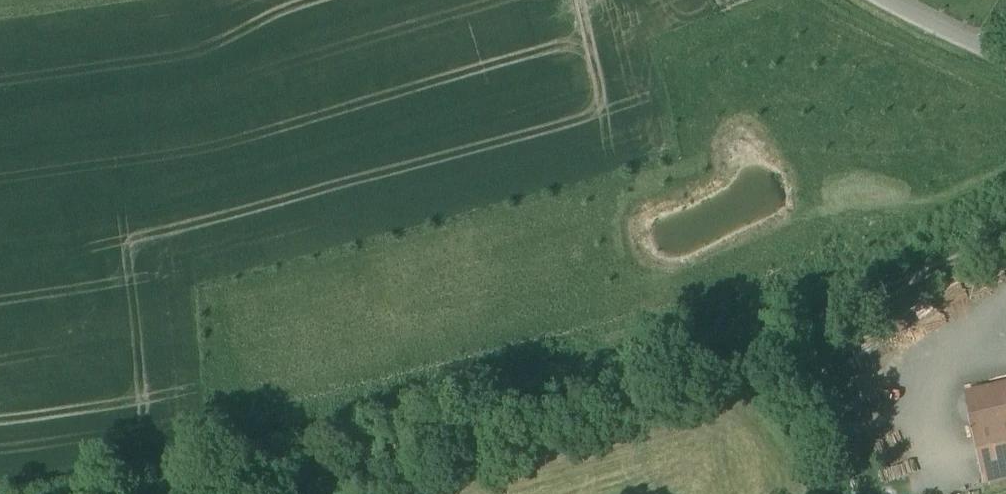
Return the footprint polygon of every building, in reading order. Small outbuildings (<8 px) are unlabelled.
[(970,421),(984,484),(1005,479),(1005,412),(970,421)]
